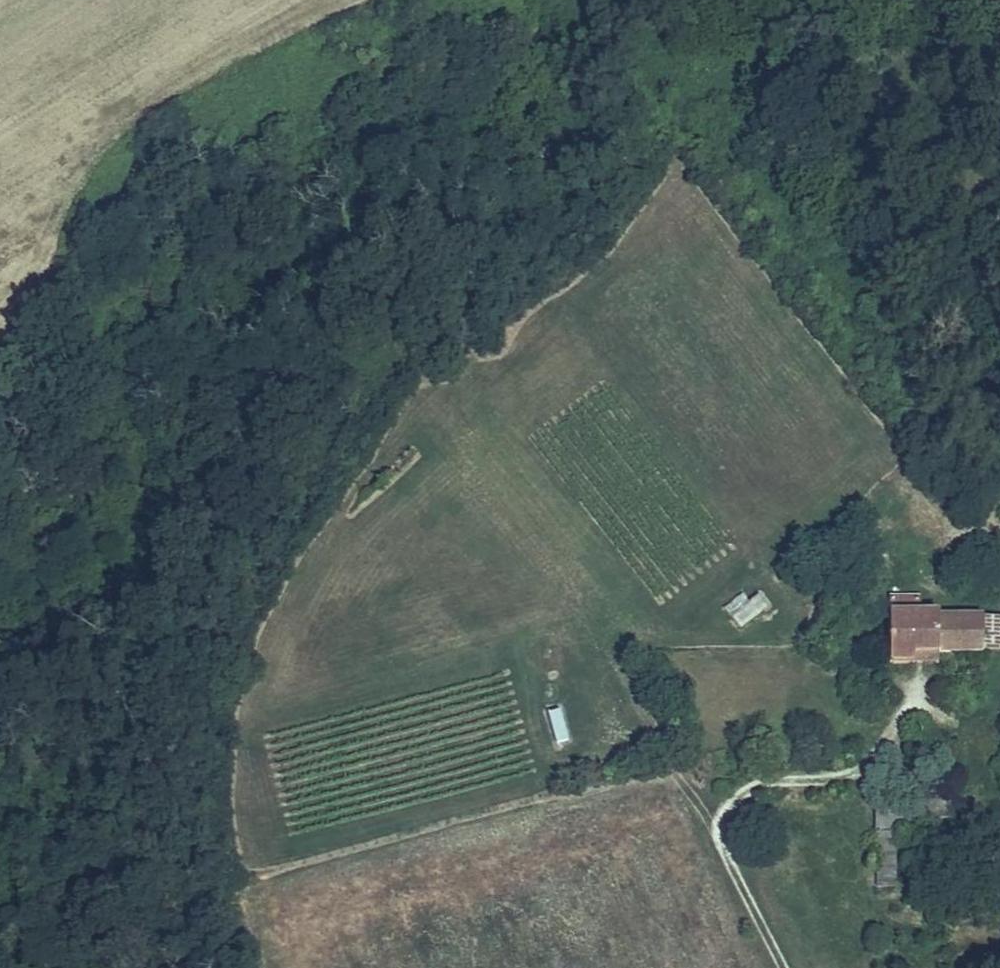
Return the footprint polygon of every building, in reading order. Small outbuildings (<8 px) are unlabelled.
[(989,625),(952,626),(943,627),(942,616),(927,616),(926,595),(890,596),(890,665),(920,665),(921,653),(989,652),(989,625)] [(553,742),(567,740),(561,709),(547,711),(553,742)] [(892,804),(869,805),(871,832),(894,830),(892,804)]
